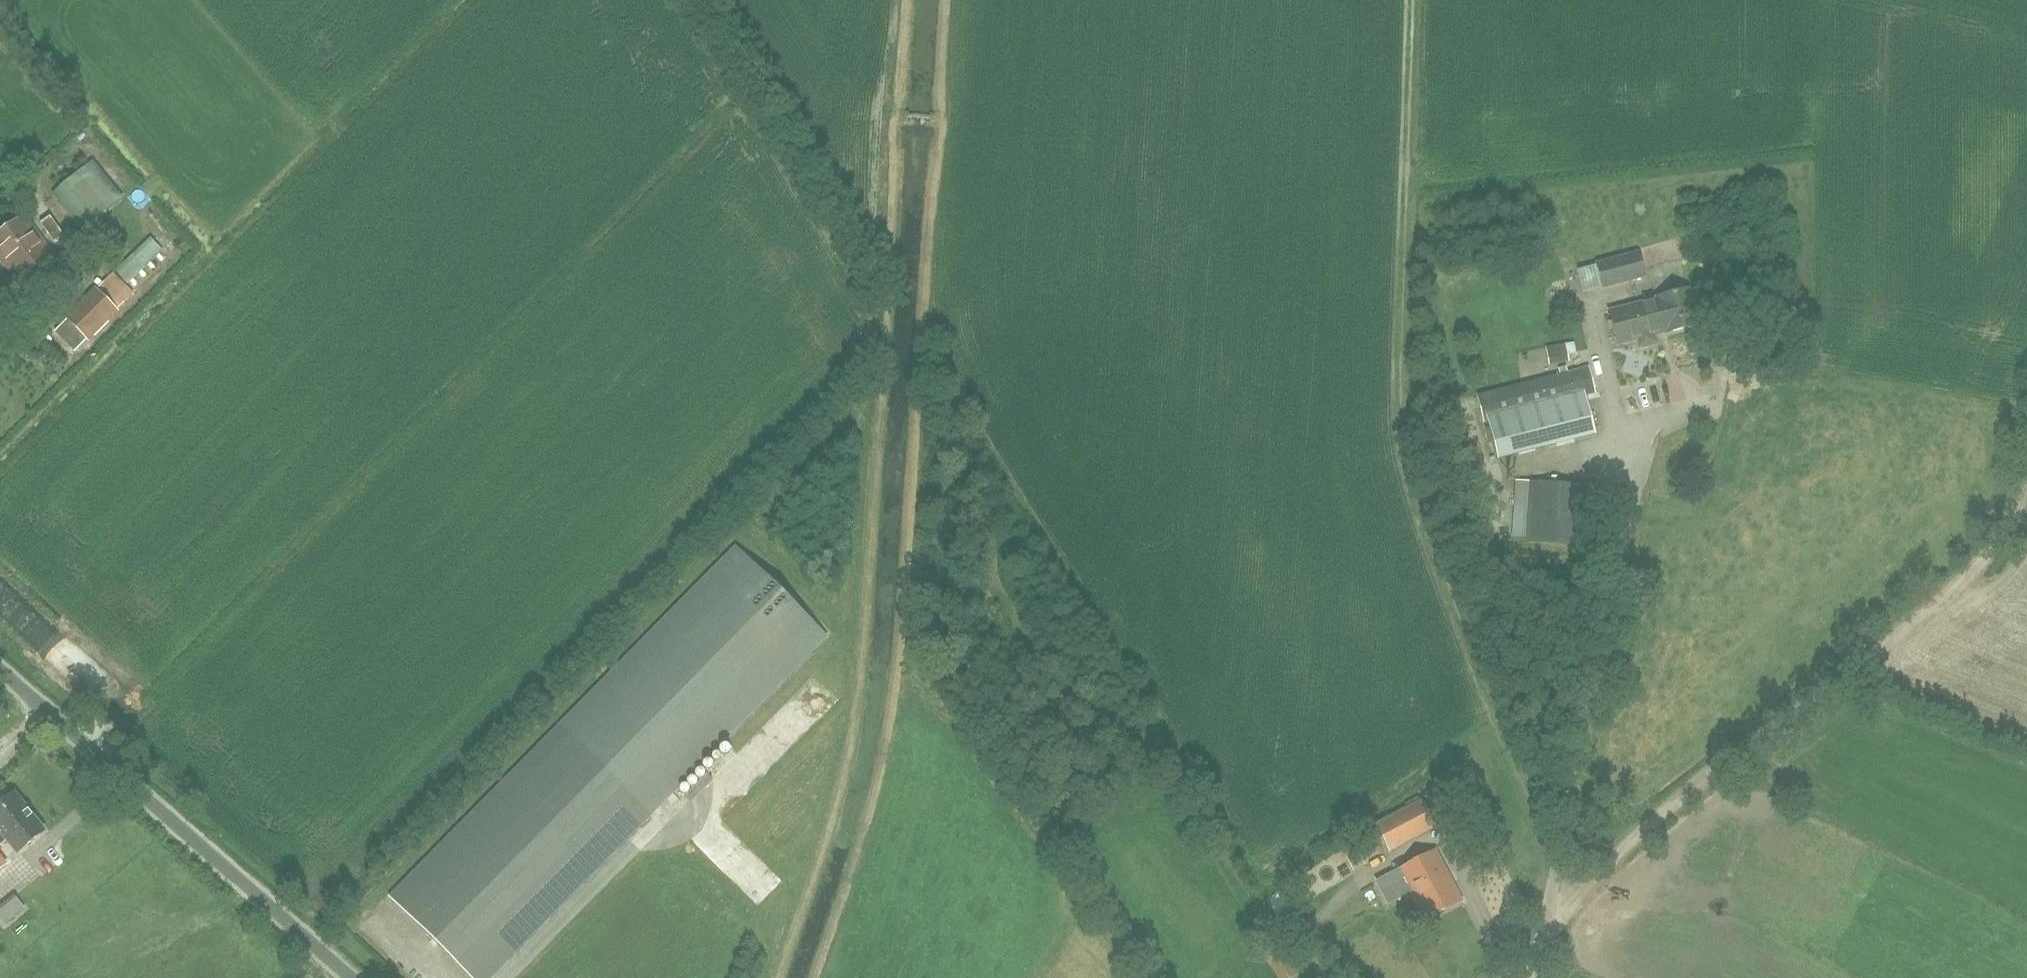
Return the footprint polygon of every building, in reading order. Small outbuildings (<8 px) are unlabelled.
[(95,164),(57,193),(87,231),(125,201),(95,164)] [(53,255),(25,217),(0,236),(0,256),(18,281),(53,255)] [(59,245),(69,239),(56,218),(46,223),(59,245)] [(1598,265),(1604,288),(1646,277),(1640,253),(1598,265)] [(114,275),(68,320),(56,333),(76,353),(88,340),(89,340),(134,295),(114,275)] [(1659,344),(1657,334),(1670,331),(1670,333),(1699,325),(1690,290),(1661,297),(1661,299),(1611,313),(1620,344),(1639,339),(1641,349),(1659,344)] [(1570,360),(1567,340),(1547,344),(1550,363),(1570,360)] [(1588,368),(1478,396),(1484,422),(1487,421),(1498,460),(1596,435),(1586,396),(1595,393),(1588,368)] [(1530,481),(1527,539),(1574,545),(1578,488),(1530,481)] [(651,815),(828,637),(737,548),(561,726),(390,898),(472,977),(490,977),(651,815)] [(46,831),(16,795),(0,807),(0,848),(8,841),(18,854),(46,831)] [(1389,851),(1436,827),(1423,802),(1376,826),(1389,851)] [(1426,919),(1462,901),(1436,851),(1400,870),(1426,919)]
